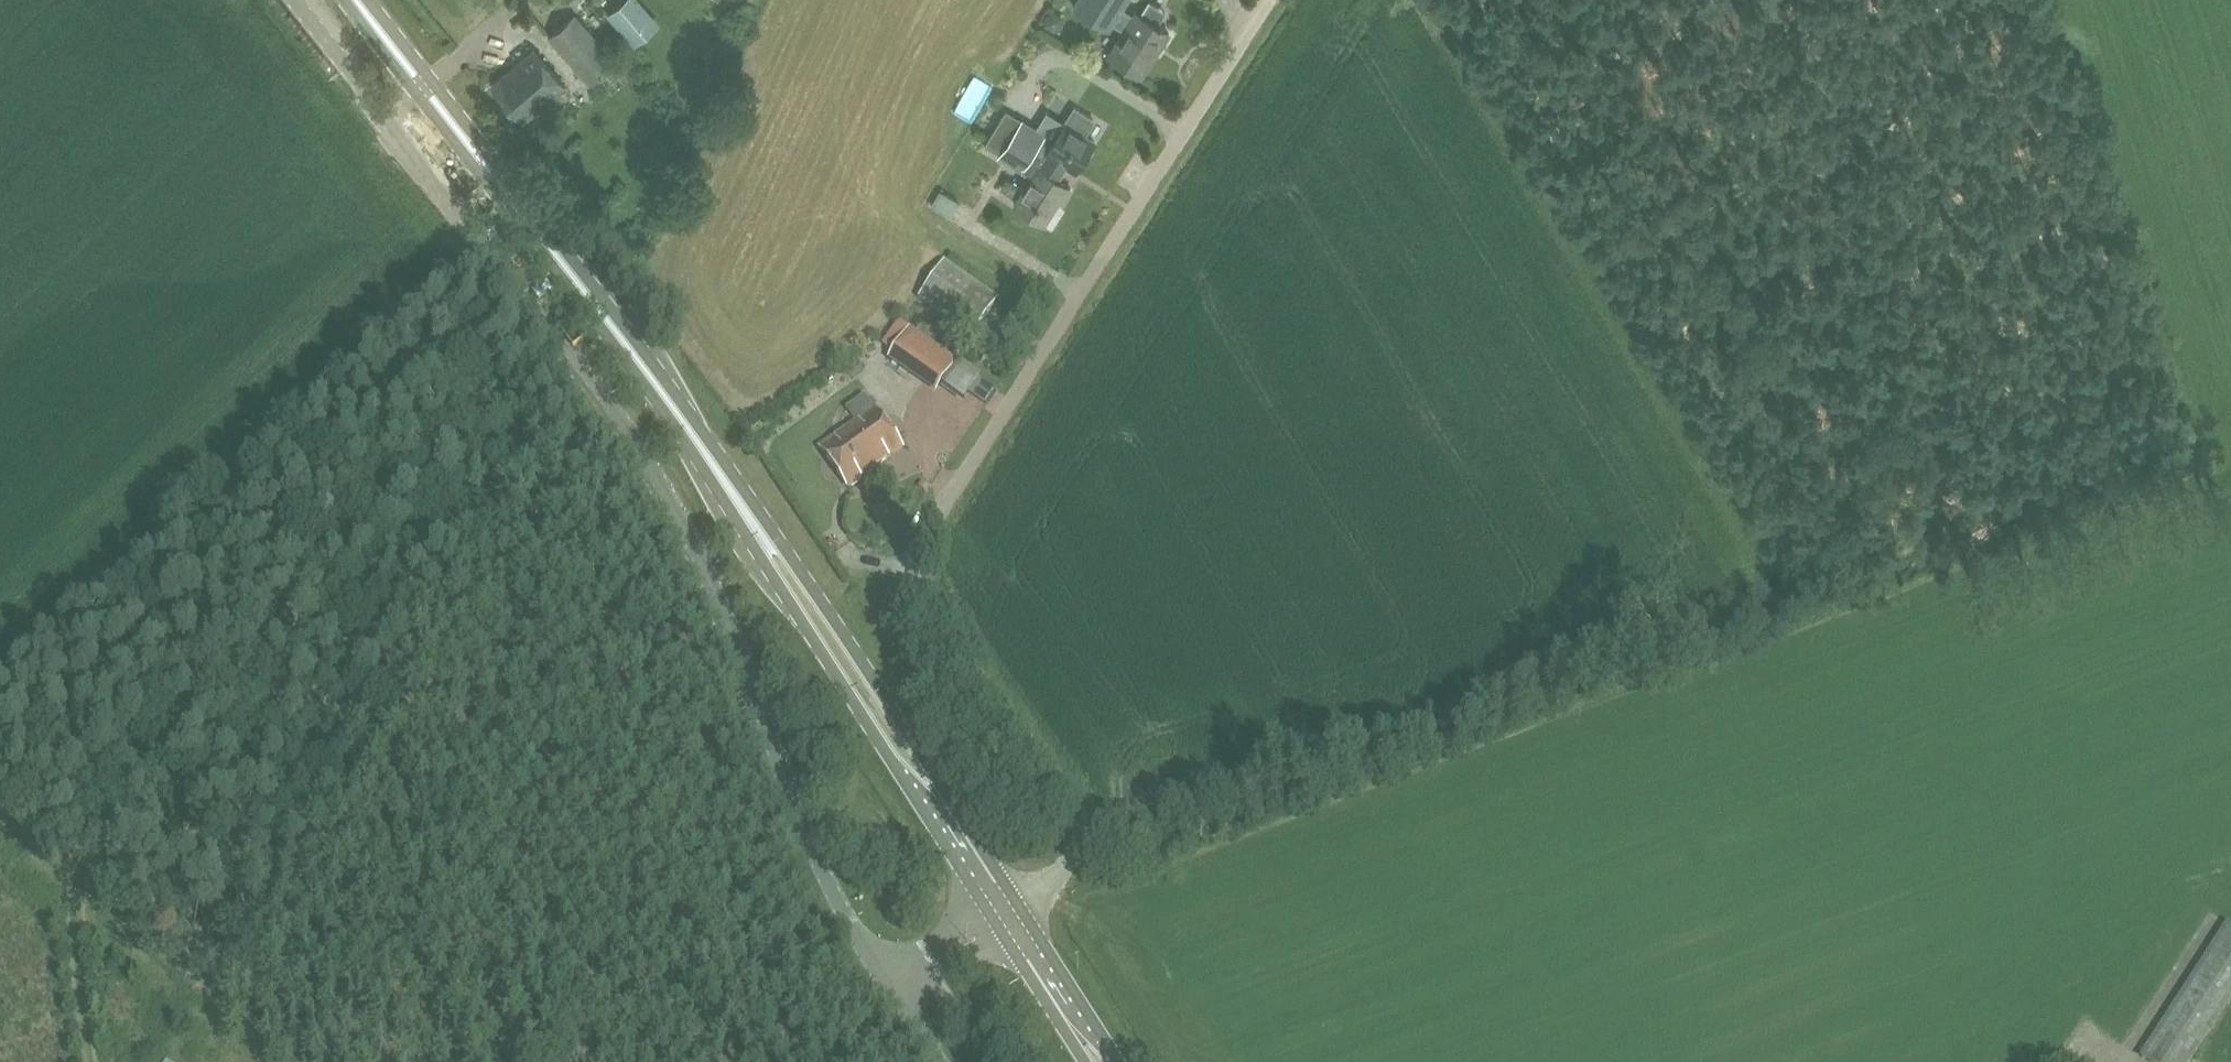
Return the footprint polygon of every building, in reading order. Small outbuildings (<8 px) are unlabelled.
[(633,45),(659,22),(640,0),(624,0),(607,15),(633,45)] [(1169,32),(1162,28),(1164,25),(1161,23),(1159,26),(1156,24),(1164,11),(1149,1),(1150,0),(1149,0),(1148,0),(1140,14),(1136,11),(1134,15),(1122,8),(1127,0),(1076,0),(1073,6),(1110,29),(1113,23),(1124,30),(1109,55),(1142,75),(1169,32)] [(590,84),(617,59),(576,11),(548,36),(590,84)] [(524,121),(566,85),(534,48),(493,84),(524,121)] [(1022,116),(1008,137),(1009,139),(1030,153),(1045,132),(1022,116)] [(1066,122),(1042,156),(1051,162),(1046,171),(1056,177),(1065,163),(1076,170),(1096,138),(1066,122)] [(1017,204),(1044,221),(1059,198),(1062,200),(1071,186),(1056,177),(1046,171),(1051,162),(1042,156),(1034,150),(1030,153),(1009,139),(1000,154),(1034,176),(1017,204)] [(941,205),(959,217),(969,203),(952,190),(941,205)] [(944,261),(914,298),(916,298),(971,337),(1000,301),(944,261)] [(910,329),(894,350),(887,361),(932,393),(940,382),(955,361),(910,329)] [(999,387),(983,376),(973,390),(989,402),(999,387)] [(863,476),(903,447),(865,394),(846,408),(856,422),(836,437),(835,435),(819,446),(849,488),(864,477),(863,476)] [(2230,998),(2230,927),(2228,925),(2142,1058),(2148,1061),(2190,1061),(2230,998)] [(2223,1023),(2198,1061),(2219,1061),(2230,1043),(2230,1028),(2223,1023)]
